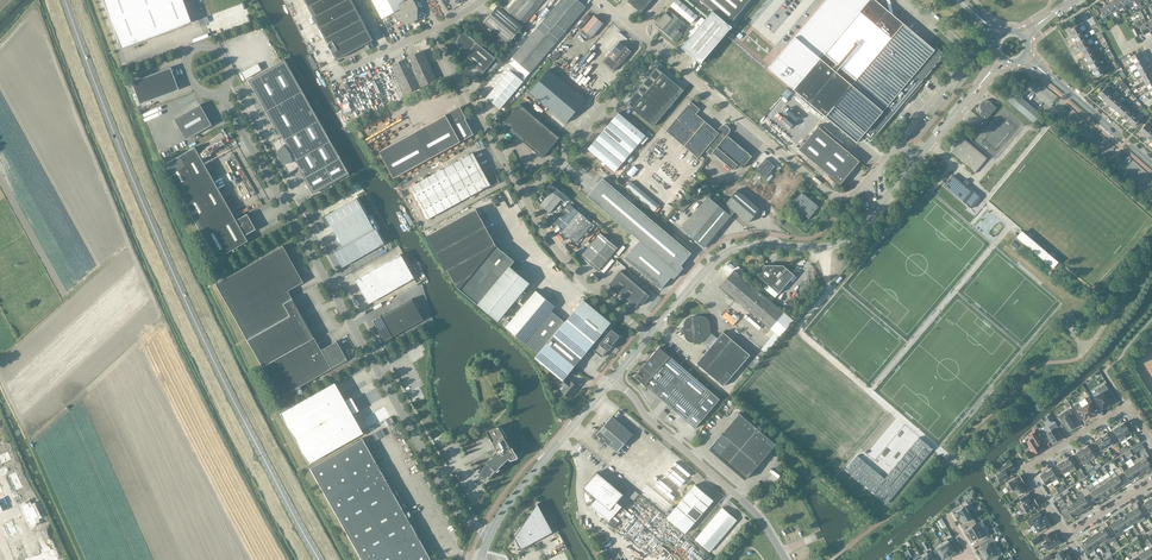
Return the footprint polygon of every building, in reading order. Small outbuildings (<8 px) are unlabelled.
[(182,0),(103,0),(120,48),(191,23),(182,0)] [(313,17),(319,28),(356,9),(352,0),(304,0),(313,17)] [(404,0),(372,0),(382,19),(394,13),(397,20),(407,26),(410,24),(411,25),(414,23),(415,22),(418,20),(418,8),(414,0),(408,0),(405,2),(404,0)] [(500,8),(520,21),(535,3),(539,7),(544,0),(507,0),(500,8)] [(509,57),(531,76),(588,10),(576,0),(557,0),(509,57)] [(637,9),(642,13),(653,0),(630,0),(628,2),(637,9)] [(679,0),(676,0),(671,6),(692,24),(698,16),(679,0)] [(712,11),(729,26),(729,25),(751,0),(699,0),(712,11)] [(768,68),(857,143),(863,135),(871,142),(944,54),(939,50),(937,52),(875,0),(826,0),(768,68)] [(1119,0),(1116,0),(1112,2),(1116,10),(1116,11),(1118,15),(1120,17),(1122,16),(1120,14),(1121,13),(1118,9),(1122,7),(1123,7),(1119,0)] [(1125,11),(1127,10),(1124,6),(1128,3),(1129,3),(1128,0),(1119,0),(1123,7),(1122,7),(1124,11),(1125,11)] [(1140,9),(1145,7),(1144,6),(1142,7),(1138,0),(1135,0),(1140,9)] [(1116,10),(1112,2),(1105,6),(1110,14),(1109,14),(1111,19),(1114,17),(1111,13),(1116,11),(1116,10)] [(498,6),(484,22),(509,43),(521,26),(500,8),(498,6)] [(1110,14),(1105,6),(1099,9),(1103,17),(1102,18),(1105,22),(1107,21),(1105,17),(1109,14),(1110,14)] [(362,19),(356,9),(319,28),(325,39),(362,19)] [(732,27),(729,25),(729,26),(712,11),(682,47),(701,63),(732,27)] [(1144,24),(1145,23),(1149,32),(1151,30),(1151,21),(1151,20),(1150,20),(1146,22),(1144,18),(1141,11),(1138,12),(1144,24)] [(663,31),(662,32),(673,41),(674,40),(677,42),(683,34),(680,31),(686,24),(672,13),(670,16),(666,13),(658,23),(659,24),(658,24),(658,25),(658,26),(659,26),(660,26),(661,28),(660,29),(663,31)] [(592,38),(604,24),(594,16),(583,30),(592,38)] [(362,19),(325,39),(336,60),(373,40),(362,19)] [(1143,35),(1149,32),(1145,23),(1144,24),(1140,26),(1138,21),(1135,23),(1137,27),(1138,27),(1143,35)] [(1069,31),(1073,38),(1082,33),(1081,32),(1079,28),(1084,25),(1082,23),(1077,26),(1069,31)] [(1086,30),(1081,32),(1082,33),(1073,38),(1077,44),(1086,39),(1085,39),(1083,34),(1087,32),(1086,30)] [(458,50),(461,53),(462,52),(464,53),(464,54),(466,56),(482,74),(496,58),(462,31),(459,37),(458,36),(455,41),(455,42),(455,44),(455,45),(455,46),(456,48),(458,50)] [(1090,36),(1085,39),(1086,39),(1077,44),(1081,51),(1089,46),(1087,41),(1091,39),(1090,36)] [(631,52),(620,42),(604,62),(609,67),(610,69),(611,68),(615,72),(631,52)] [(1094,43),(1089,46),(1081,51),(1085,58),(1093,53),(1093,52),(1091,48),(1095,45),(1094,43)] [(1097,50),(1093,52),(1093,53),(1085,58),(1088,64),(1097,59),(1094,55),(1099,52),(1097,50)] [(414,74),(430,66),(423,51),(407,59),(414,74)] [(1130,67),(1134,65),(1134,64),(1142,59),(1138,53),(1130,57),(1133,62),(1129,65),(1130,67)] [(1101,56),(1097,59),(1088,64),(1092,71),(1101,66),(1098,61),(1103,59),(1101,56)] [(430,66),(414,74),(407,59),(391,66),(405,95),(437,80),(430,66)] [(1145,66),(1142,59),(1134,64),(1134,65),(1136,69),(1132,71),(1133,73),(1138,71),(1137,70),(1145,66)] [(348,173),(284,60),(247,80),(280,138),(278,139),(278,138),(270,142),(270,143),(271,143),(276,152),(278,155),(279,156),(281,158),(282,160),(283,163),(282,163),(282,164),(283,164),(288,173),(287,173),(288,173),(296,169),(295,168),(297,168),(312,194),(348,173)] [(1102,68),(1107,66),(1106,65),(1108,63),(1107,62),(1105,63),(1101,66),(1092,71),(1096,78),(1105,73),(1102,68)] [(582,74),(588,67),(585,65),(579,72),(582,74)] [(1149,72),(1145,66),(1137,70),(1138,71),(1140,75),(1135,77),(1137,80),(1141,78),(1141,77),(1149,72)] [(170,67),(164,70),(168,81),(174,79),(170,67)] [(657,68),(626,104),(653,127),(669,109),(671,110),(675,105),(673,104),(684,90),(657,68)] [(164,70),(159,72),(163,83),(168,81),(164,70)] [(509,70),(486,98),(500,109),(523,82),(509,70)] [(586,100),(549,70),(530,93),(566,123),(586,100)] [(159,72),(153,74),(157,85),(163,83),(159,72)] [(1149,72),(1141,77),(1141,78),(1143,82),(1139,84),(1140,86),(1144,84),(1144,83),(1151,79),(1151,78),(1149,72)] [(153,74),(148,76),(152,87),(157,85),(153,74)] [(148,76),(142,78),(146,89),(152,87),(148,76)] [(142,78),(131,82),(135,93),(146,89),(142,78)] [(168,81),(163,83),(167,94),(173,92),(178,90),(174,79),(168,81)] [(1144,83),(1144,84),(1147,88),(1142,90),(1143,93),(1148,90),(1151,88),(1151,79),(1144,83)] [(163,83),(157,85),(161,96),(167,94),(163,83)] [(1098,95),(1104,101),(1110,94),(1110,93),(1106,90),(1110,86),(1108,84),(1104,88),(1104,89),(1098,95)] [(157,85),(152,87),(156,98),(161,96),(157,85)] [(152,87),(146,89),(150,100),(156,98),(152,87)] [(146,89),(135,93),(139,104),(150,100),(146,89)] [(1114,89),(1110,93),(1110,94),(1104,101),(1110,106),(1116,99),(1112,95),(1116,91),(1114,89)] [(1041,114),(1023,99),(1014,91),(1006,100),(1034,123),(1035,121),(1041,114)] [(1119,94),(1116,99),(1110,106),(1115,111),(1122,104),(1121,104),(1118,100),(1121,96),(1119,94)] [(1151,99),(1143,105),(1146,108),(1151,102),(1151,100),(1151,99)] [(997,108),(994,105),(993,105),(992,105),(991,104),(991,103),(989,101),(988,100),(986,100),(984,101),(983,101),(982,102),(981,103),(980,104),(980,105),(980,107),(980,109),(982,111),(979,115),(985,121),(997,108)] [(1125,100),(1121,104),(1122,104),(1115,111),(1121,116),(1128,109),(1127,109),(1124,105),(1127,101),(1125,100)] [(666,131),(693,154),(691,157),(696,161),(698,158),(710,144),(712,145),(707,152),(711,156),(713,153),(734,170),(738,165),(742,169),(752,156),(727,135),(730,132),(730,128),(726,125),(723,125),(721,126),(717,131),(697,114),(700,109),(691,101),(666,131)] [(543,158),(551,148),(560,138),(540,121),(520,104),(503,124),(511,131),(510,132),(514,136),(515,134),(523,141),(522,142),(523,141),(543,158)] [(199,105),(173,119),(185,140),(211,125),(199,105)] [(1131,105),(1127,109),(1128,109),(1121,116),(1127,122),(1134,114),(1133,114),(1129,111),(1133,107),(1131,105)] [(465,118),(460,110),(460,108),(380,152),(394,178),(474,135),(466,120),(467,119),(466,117),(465,118)] [(1137,110),(1133,114),(1134,114),(1127,122),(1133,127),(1139,120),(1135,116),(1139,112),(1137,110)] [(648,138),(618,113),(588,149),(615,172),(640,143),(643,145),(648,138)] [(580,126),(584,120),(581,118),(572,131),(573,133),(579,125),(580,126)] [(1139,132),(1145,137),(1151,129),(1147,126),(1151,122),(1148,120),(1145,124),(1145,125),(1139,132)] [(798,150),(837,182),(840,184),(859,161),(818,126),(798,150)] [(964,138),(963,138),(954,148),(950,153),(974,174),(987,158),(964,138)] [(235,220),(194,147),(162,165),(215,259),(247,241),(244,236),(255,229),(246,214),(235,220)] [(410,187),(427,219),(484,188),(485,190),(486,190),(489,188),(496,185),(499,183),(500,181),(498,179),(497,178),(498,178),(496,175),(495,174),(494,171),(493,171),(489,173),(490,173),(485,175),(473,153),(410,187)] [(775,166),(773,165),(766,159),(757,170),(766,178),(775,166)] [(633,164),(626,172),(636,179),(642,171),(633,164)] [(751,172),(742,183),(771,206),(793,181),(782,172),(770,187),(751,172)] [(953,175),(944,185),(964,203),(965,202),(966,202),(973,208),(980,199),(980,196),(970,188),(969,189),(966,186),(969,182),(965,179),(962,183),(953,175)] [(624,258),(660,289),(661,289),(671,277),(674,279),(683,268),(681,265),(691,253),(603,178),(587,196),(639,241),(624,258)] [(630,182),(626,187),(654,211),(659,206),(630,182)] [(730,188),(709,197),(722,208),(737,190),(737,189),(730,188)] [(760,209),(737,190),(722,208),(731,216),(735,211),(749,223),(760,209)] [(550,213),(561,199),(552,192),(541,205),(550,213)] [(809,219),(819,207),(802,192),(792,204),(809,219)] [(705,248),(731,216),(722,208),(708,197),(682,228),(705,248)] [(355,198),(330,213),(322,217),(327,226),(330,224),(335,235),(342,247),(373,229),(355,198)] [(593,224),(570,204),(554,223),(564,230),(562,232),(576,244),(593,224)] [(476,209),(427,236),(446,271),(448,270),(457,287),(460,290),(496,246),(476,209)] [(342,247),(333,253),(341,267),(383,244),(375,229),(373,230),(373,229),(342,247)] [(1058,266),(1059,265),(1019,230),(1018,232),(1019,233),(1016,238),(1053,269),(1056,265),(1058,266)] [(598,272),(617,249),(600,234),(580,257),(598,272)] [(282,246),(215,284),(279,398),(294,389),(301,401),(279,413),(308,463),(362,433),(351,414),(358,411),(351,398),(344,401),(334,383),(306,398),(300,386),(316,377),(331,369),(346,360),(336,341),(320,350),(313,338),(287,291),(302,282),(282,246)] [(496,246),(460,290),(498,322),(511,306),(513,309),(520,301),(527,294),(523,291),(530,284),(510,267),(514,261),(496,246)] [(407,266),(400,255),(394,258),(400,270),(407,266)] [(400,270),(394,258),(387,262),(394,274),(400,270)] [(394,274),(387,262),(381,265),(388,277),(394,274)] [(388,277),(381,265),(375,269),(382,281),(388,277)] [(413,278),(407,266),(400,270),(407,282),(413,278)] [(779,294),(794,275),(783,266),(764,266),(756,275),(779,294)] [(382,281),(375,269),(369,272),(373,280),(375,284),(382,281)] [(407,282),(400,270),(394,274),(401,285),(407,282)] [(727,279),(720,286),(749,311),(754,315),(762,322),(770,329),(773,331),(779,337),(786,330),(788,327),(789,326),(789,325),(793,321),(784,313),(734,270),(727,279)] [(621,271),(609,285),(636,308),(640,303),(643,305),(650,296),(648,294),(621,271)] [(369,272),(354,280),(359,288),(373,280),(369,272)] [(401,285),(394,274),(388,277),(395,289),(401,285)] [(395,289),(388,277),(382,281),(388,292),(395,289)] [(373,280),(359,288),(363,296),(378,288),(375,284),(373,280)] [(388,292),(382,281),(375,284),(378,288),(382,296),(388,292)] [(378,288),(363,296),(368,304),(369,303),(382,296),(378,288)] [(563,381),(593,344),(611,323),(583,300),(565,323),(551,311),(555,307),(536,291),(505,328),(525,343),(539,354),(535,358),(563,381)] [(411,299),(372,320),(384,341),(422,320),(411,299)] [(1077,319),(1072,315),(1065,323),(1069,328),(1077,319)] [(684,322),(684,324),(684,325),(684,328),(684,336),(685,338),(686,339),(687,340),(688,341),(689,342),(691,343),(692,343),(703,342),(705,340),(711,346),(696,363),(723,386),(750,355),(723,332),(717,339),(710,332),(710,324),(709,323),(709,322),(709,320),(708,319),(707,319),(706,318),(705,317),(704,316),(703,316),(701,316),(690,317),(688,318),(687,319),(686,319),(685,321),(684,322)] [(620,336),(612,329),(594,351),(602,357),(609,349),(609,350),(612,346),(620,336)] [(659,347),(634,376),(695,428),(720,399),(659,347)] [(694,359),(690,355),(686,351),(683,354),(691,362),(694,359)] [(561,391),(569,398),(578,387),(570,381),(567,379),(561,385),(564,388),(561,391)] [(1105,384),(1097,388),(1101,394),(1095,398),(1102,409),(1105,407),(1106,408),(1111,405),(1110,404),(1111,403),(1105,394),(1110,392),(1105,384)] [(1095,407),(1090,398),(1086,400),(1088,404),(1078,411),(1079,414),(1078,414),(1081,419),(1082,418),(1083,420),(1087,418),(1091,416),(1091,415),(1094,413),(1092,409),(1095,407)] [(1070,417),(1073,415),(1069,409),(1063,413),(1066,417),(1061,420),(1067,431),(1069,430),(1070,430),(1072,429),(1072,428),(1075,426),(1070,417)] [(734,420),(752,436),(758,428),(760,426),(751,418),(748,421),(739,413),(734,420)] [(633,434),(612,416),(596,434),(600,438),(598,440),(603,444),(605,442),(617,452),(633,434)] [(1050,417),(1046,420),(1049,425),(1054,422),(1050,417)] [(752,436),(734,420),(728,427),(746,442),(752,436)] [(1120,420),(1117,424),(1126,438),(1132,435),(1129,431),(1132,429),(1128,422),(1125,424),(1124,422),(1122,423),(1120,420)] [(1047,433),(1053,443),(1060,438),(1056,432),(1059,430),(1055,423),(1049,427),(1051,430),(1047,433)] [(1126,438),(1117,424),(1114,427),(1114,428),(1112,429),(1114,431),(1111,433),(1115,439),(1118,438),(1120,442),(1126,438)] [(489,430),(486,431),(495,447),(487,462),(486,462),(478,471),(480,473),(479,476),(486,481),(504,464),(510,457),(511,458),(516,457),(499,426),(489,430)] [(746,442),(728,427),(722,434),(731,441),(740,449),(746,442)] [(752,436),(770,451),(776,444),(758,429),(758,428),(752,436)] [(1103,431),(1100,435),(1107,446),(1112,443),(1112,441),(1115,439),(1111,433),(1108,435),(1106,433),(1105,434),(1103,431)] [(1042,443),(1035,432),(1028,436),(1030,439),(1025,443),(1032,454),(1030,456),(1041,449),(1038,445),(1042,443)] [(710,448),(719,455),(731,441),(722,434),(722,433),(721,433),(722,434),(710,448)] [(1107,446),(1100,435),(1096,438),(1097,439),(1095,440),(1096,442),(1093,444),(1098,452),(1102,450),(1101,449),(1107,446)] [(770,451),(752,436),(746,442),(764,458),(770,451)] [(919,438),(916,441),(885,479),(869,466),(862,460),(857,456),(846,469),(885,502),(887,504),(933,449),(919,438)] [(362,439),(309,468),(361,559),(430,559),(362,439)] [(740,449),(731,441),(719,455),(728,463),(740,449)] [(764,458),(746,442),(740,449),(749,457),(759,465),(764,458)] [(1080,447),(1088,458),(1090,461),(1095,458),(1094,455),(1097,453),(1092,445),(1088,447),(1087,445),(1086,446),(1084,443),(1080,447)] [(1088,458),(1080,447),(1077,450),(1078,451),(1076,452),(1077,454),(1074,456),(1079,464),(1083,462),(1082,461),(1088,458)] [(749,457),(740,449),(728,463),(737,471),(749,457)] [(1143,455),(1138,458),(1146,471),(1151,467),(1146,459),(1150,457),(1146,451),(1142,453),(1143,455)] [(0,455),(0,463),(1,464),(11,459),(8,452),(0,455)] [(1061,459),(1069,470),(1070,473),(1076,470),(1073,465),(1076,463),(1072,457),(1069,459),(1068,457),(1066,458),(1065,455),(1061,459)] [(759,465),(749,457),(737,471),(747,479),(758,465),(759,465)] [(1146,471),(1138,458),(1133,462),(1135,465),(1140,474),(1146,470),(1146,471)] [(1069,470),(1061,459),(1058,462),(1059,463),(1057,464),(1058,466),(1055,468),(1059,474),(1062,472),(1063,474),(1069,470)] [(998,478),(1000,482),(1008,477),(1006,473),(1014,468),(1009,460),(998,467),(1003,474),(998,478)] [(1140,474),(1135,465),(1129,468),(1135,477),(1140,474)] [(1047,466),(1044,470),(1051,481),(1057,477),(1056,476),(1059,474),(1055,468),(1052,470),(1051,468),(1049,469),(1047,466)] [(1121,466),(1117,468),(1121,475),(1124,473),(1129,481),(1135,477),(1129,468),(1124,471),(1121,466)] [(1121,475),(1117,468),(1114,470),(1115,472),(1110,475),(1117,488),(1123,484),(1118,477),(1121,475)] [(1051,481),(1044,470),(1041,473),(1041,474),(1040,475),(1041,478),(1039,479),(1042,484),(1042,483),(1044,482),(1045,485),(1051,481)] [(16,472),(8,476),(11,483),(19,479),(16,472)] [(621,506),(620,505),(616,502),(623,494),(618,490),(597,472),(583,488),(586,490),(597,499),(590,506),(602,516),(606,520),(605,521),(608,524),(610,521),(609,520),(618,509),(621,506)] [(658,489),(661,486),(643,472),(636,481),(649,491),(654,486),(658,489)] [(1010,490),(1011,490),(1012,489),(1013,491),(1015,489),(1019,495),(1026,490),(1022,485),(1024,484),(1019,476),(1008,483),(1009,484),(1008,485),(1008,486),(1010,490)] [(1110,476),(1105,479),(1111,490),(1112,491),(1117,488),(1110,476)] [(662,478),(660,480),(672,491),(675,488),(662,478)] [(680,486),(682,484),(675,478),(673,481),(680,486)] [(19,479),(11,483),(15,490),(23,487),(23,486),(22,486),(19,479)] [(1111,490),(1105,479),(1099,483),(1104,490),(1107,495),(1112,491),(1111,490)] [(1094,486),(1096,489),(1096,490),(1101,498),(1107,495),(1104,490),(1099,483),(1094,486)] [(685,533),(713,500),(695,485),(667,518),(685,533)] [(1087,487),(1084,489),(1088,496),(1091,494),(1096,502),(1101,498),(1096,490),(1096,489),(1090,493),(1087,487)] [(1088,496),(1084,489),(1080,491),(1084,497),(1078,500),(1084,509),(1089,505),(1085,498),(1088,496)] [(1024,505),(1022,506),(1023,507),(1022,508),(1022,509),(1024,512),(1025,513),(1026,512),(1027,513),(1037,507),(1037,506),(1038,506),(1034,499),(1033,500),(1032,499),(1030,501),(1027,495),(1020,499),(1024,505)] [(1065,504),(1067,507),(1073,516),(1078,512),(1073,503),(1071,500),(1065,504)] [(1084,509),(1078,500),(1073,503),(1078,512),(1084,509)] [(1149,500),(1144,503),(1145,506),(1142,508),(1146,514),(1149,512),(1151,515),(1151,504),(1149,500)] [(972,510),(966,501),(957,506),(959,510),(956,511),(960,517),(969,512),(972,510)] [(28,503),(21,506),(23,510),(22,511),(24,515),(25,517),(27,522),(29,521),(31,525),(37,522),(35,518),(38,517),(33,506),(30,507),(28,503)] [(538,504),(514,537),(515,539),(516,538),(521,548),(520,548),(521,549),(553,532),(538,504)] [(1073,516),(1067,507),(1062,510),(1063,513),(1061,514),(1064,518),(1066,517),(1068,520),(1073,516)] [(1132,511),(1137,520),(1139,523),(1145,519),(1143,516),(1146,514),(1142,508),(1139,510),(1137,507),(1132,511)] [(710,552),(737,520),(722,508),(695,539),(710,552)] [(1137,520),(1132,511),(1126,514),(1132,523),(1137,520)] [(974,520),(969,512),(960,517),(963,523),(966,521),(968,524),(974,520)] [(1026,519),(1031,527),(1035,524),(1039,531),(1043,528),(1044,530),(1048,527),(1047,526),(1050,524),(1045,517),(1043,518),(1041,515),(1039,517),(1037,513),(1026,519)] [(1132,523),(1126,514),(1121,518),(1127,526),(1132,523)] [(1127,526),(1121,518),(1116,521),(1121,530),(1127,526)] [(976,523),(974,520),(968,524),(970,527),(967,529),(970,535),(982,528),(979,522),(976,523)] [(12,521),(5,525),(9,535),(17,532),(12,521)] [(1123,533),(1116,521),(1110,524),(1111,527),(1108,529),(1114,538),(1123,533)] [(985,533),(982,528),(970,535),(973,541),(977,539),(978,542),(985,538),(983,535),(985,533)] [(1104,528),(1098,532),(1106,544),(1112,540),(1113,542),(1116,540),(1114,538),(1108,529),(1105,531),(1104,528)] [(1050,532),(1044,537),(1047,541),(1046,542),(1050,549),(1061,543),(1056,535),(1053,537),(1050,532)] [(1106,544),(1098,532),(1093,535),(1098,544),(1100,547),(1106,544)] [(1098,544),(1093,535),(1087,539),(1087,538),(1093,548),(1098,544)] [(1035,546),(1042,541),(1038,536),(1031,540),(1035,546)] [(1093,548),(1087,538),(1081,542),(1083,544),(1081,545),(1081,546),(1084,550),(1086,549),(1087,551),(1093,548)] [(956,546),(952,540),(949,542),(947,539),(941,543),(949,556),(955,552),(953,548),(956,546)] [(979,549),(982,555),(994,548),(991,542),(988,544),(986,540),(980,544),(982,547),(979,549)] [(949,556),(941,543),(935,546),(937,549),(933,551),(937,557),(940,555),(943,559),(949,556)] [(42,551),(44,555),(43,555),(45,559),(58,559),(54,550),(50,552),(48,547),(42,551)] [(989,559),(994,559),(997,558),(999,557),(994,548),(982,555),(985,559),(987,559),(989,559)] [(1133,553),(1137,559),(1140,557),(1141,559),(1149,559),(1144,551),(1142,548),(1137,552),(1136,551),(1133,553)] [(1055,555),(1058,559),(1057,559),(1072,559),(1068,553),(1065,555),(1062,550),(1055,555)] [(931,552),(928,554),(926,552),(920,555),(923,559),(932,559),(935,558),(931,552)]
